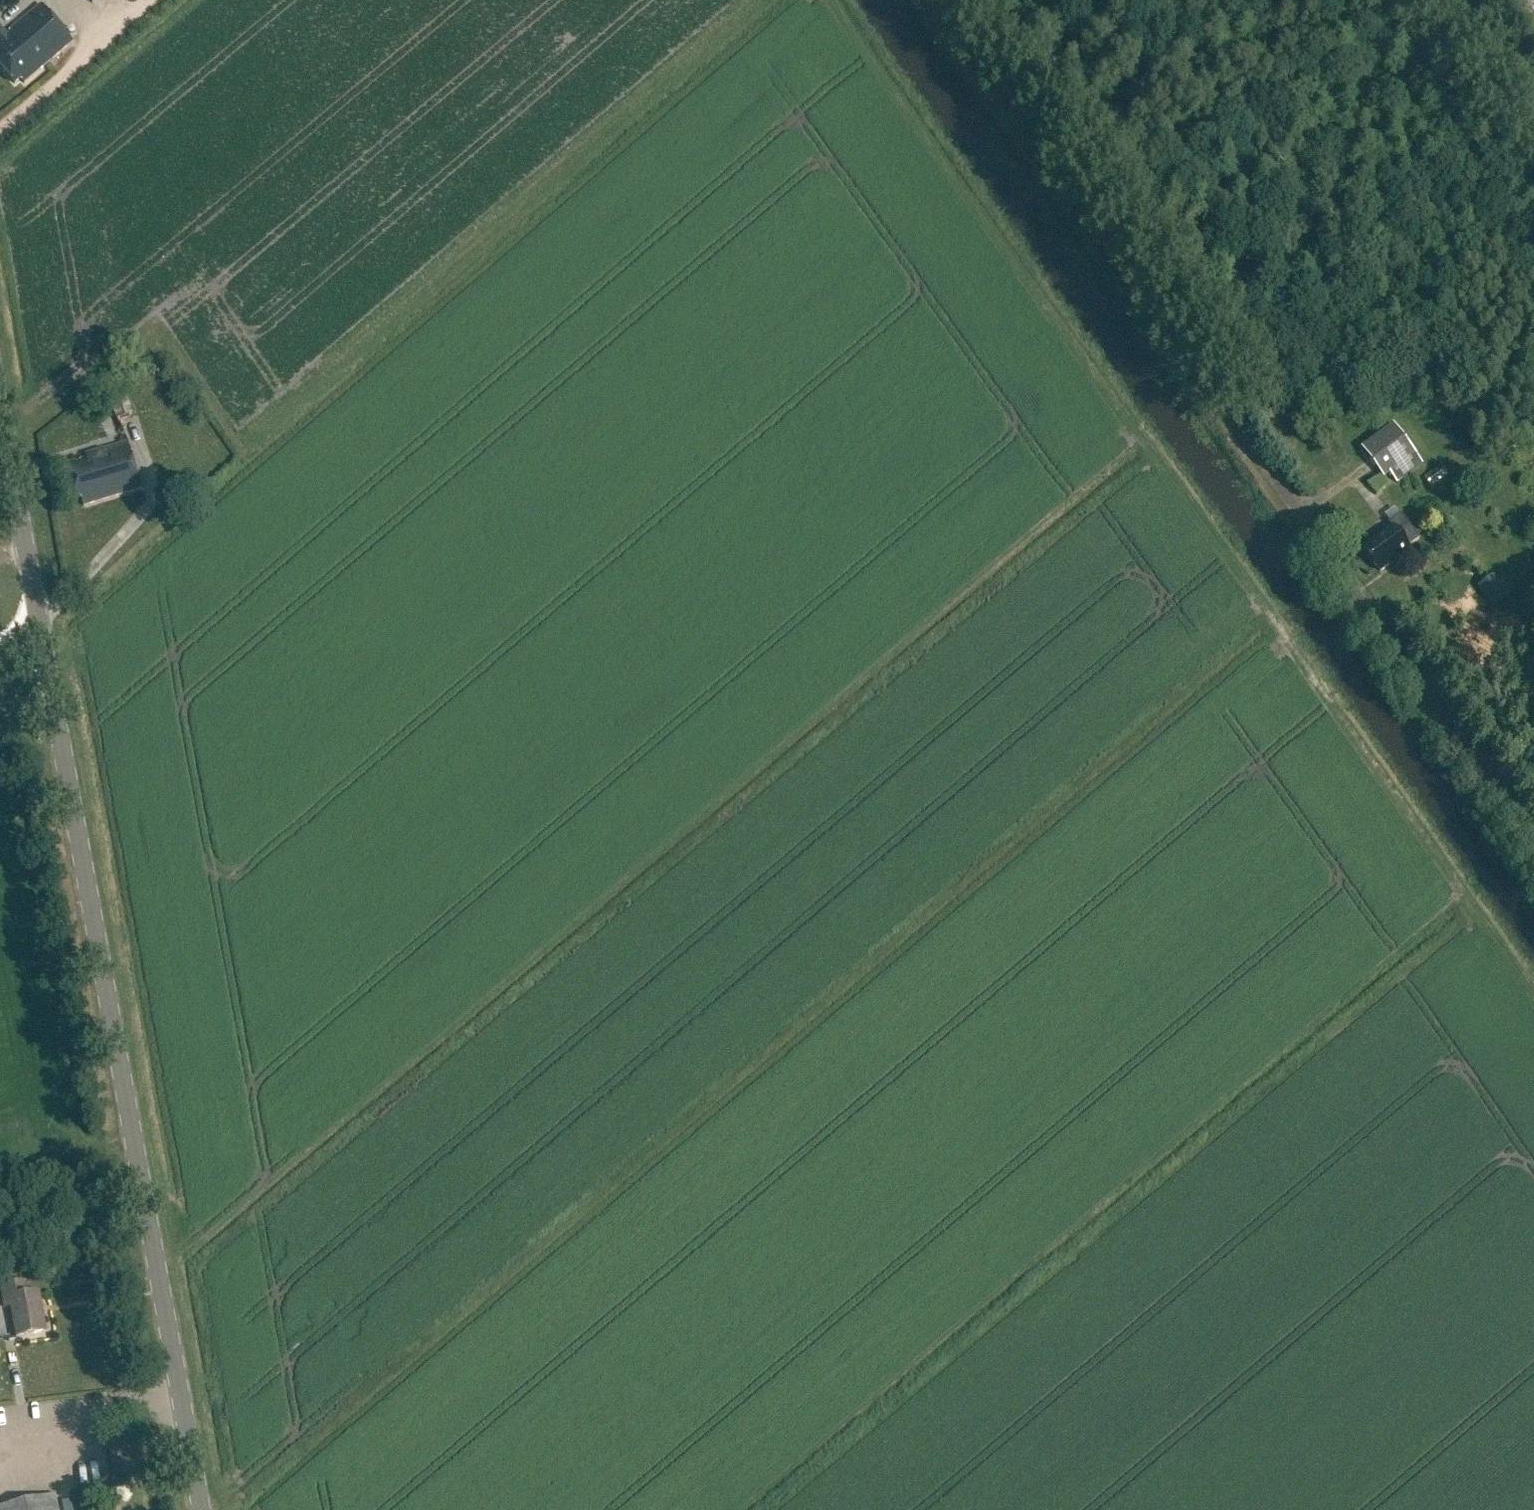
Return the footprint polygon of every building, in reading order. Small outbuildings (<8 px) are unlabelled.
[(79,6),(74,0),(47,0),(7,34),(6,33),(6,34),(0,27),(0,48),(2,51),(0,53),(0,66),(16,85),(21,80),(25,85),(26,84),(73,44),(57,25),(79,6)] [(136,413),(131,398),(116,403),(121,418),(136,413)] [(1361,448),(1384,479),(1416,455),(1393,424),(1361,448)] [(64,466),(75,499),(82,497),(85,507),(142,490),(143,490),(128,443),(128,444),(86,456),(87,459),(64,466)] [(1393,528),(1363,549),(1380,573),(1410,552),(1408,549),(1419,540),(1409,525),(1402,516),(1390,524),(1393,528)] [(5,1308),(11,1307),(17,1338),(48,1332),(40,1293),(30,1295),(28,1283),(1,1288),(5,1308)] [(0,1507),(0,1509),(60,1509),(57,1494),(0,1507)]
